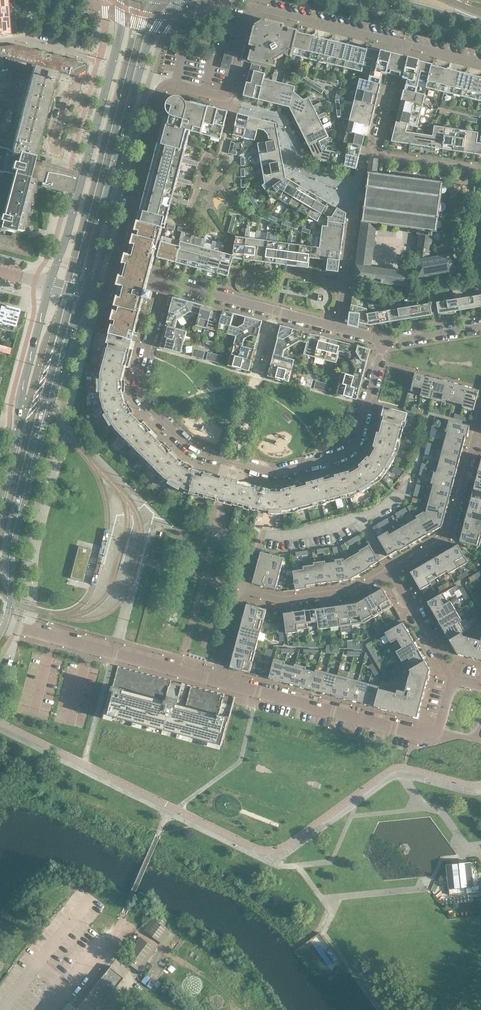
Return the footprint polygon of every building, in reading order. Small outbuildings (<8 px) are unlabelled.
[(7,16),(6,3),(0,4),(0,35),(8,34),(7,16)] [(292,55),(297,32),(298,33),(298,31),(288,29),(288,31),(288,33),(283,31),(284,28),(285,29),(285,28),(284,28),(285,25),(263,20),(255,25),(250,46),(253,47),(252,47),(253,48),(253,47),(257,48),(256,53),(253,52),(252,52),(251,51),(249,61),(275,67),(277,62),(274,58),(276,56),(278,59),(283,56),(281,53),(284,52),(286,56),(291,57),(292,55)] [(301,57),(306,35),(298,33),(297,32),(292,55),(301,57)] [(309,59),(315,37),(306,35),(301,57),(309,59)] [(318,61),(324,39),(315,37),(309,59),(318,61)] [(327,64),(332,41),(324,39),(318,61),(327,64)] [(336,66),(341,43),(332,41),(327,64),(336,66)] [(344,68),(350,45),(341,43),(336,66),(344,68)] [(353,70),(358,48),(350,45),(344,68),(353,70)] [(32,50),(16,46),(6,47),(0,47),(0,55),(7,57),(21,61),(22,59),(29,60),(32,50)] [(367,50),(358,48),(353,70),(362,72),(363,67),(367,50)] [(427,83),(432,66),(433,64),(419,61),(419,60),(381,51),(380,52),(367,48),(367,50),(363,67),(371,69),(369,81),(380,84),(383,74),(387,75),(387,74),(403,78),(403,79),(407,80),(405,90),(416,93),(416,92),(419,81),(427,83)] [(71,74),(75,61),(72,61),(72,58),(68,58),(67,59),(58,57),(58,54),(53,54),(53,55),(44,53),(44,51),(39,51),(39,52),(32,50),(29,60),(28,63),(71,74)] [(229,69),(233,52),(226,51),(222,67),(229,69)] [(288,70),(291,57),(286,56),(283,69),(288,70)] [(84,70),(85,66),(86,66),(87,64),(81,62),(81,63),(75,61),(71,74),(76,75),(84,70)] [(259,72),(260,66),(251,64),(250,70),(259,72)] [(441,68),(432,66),(427,83),(426,88),(435,90),(441,68)] [(31,160),(32,157),(33,157),(53,82),(56,82),(57,76),(55,76),(55,73),(34,68),(11,152),(8,151),(8,150),(0,148),(0,179),(4,180),(5,176),(9,174),(14,175),(3,216),(0,216),(0,217),(0,222),(1,222),(0,228),(0,229),(13,232),(11,238),(9,237),(8,239),(1,237),(0,238),(0,247),(22,253),(24,244),(16,242),(17,240),(16,239),(18,231),(22,232),(35,181),(41,183),(40,186),(72,194),(77,174),(50,164),(51,160),(46,158),(44,162),(41,161),(40,163),(31,160)] [(444,92),(449,70),(441,68),(435,90),(444,92)] [(265,74),(259,72),(250,70),(247,83),(261,87),(263,78),(264,79),(265,74)] [(453,94),(458,72),(449,70),(444,92),(453,94)] [(461,97),(467,74),(458,72),(453,94),(461,97)] [(470,99),(476,76),(467,74),(461,97),(470,99)] [(480,92),(480,78),(476,76),(470,99),(479,101),(480,92)] [(272,80),(264,79),(263,78),(261,87),(258,100),(268,102),(274,81),(272,80)] [(378,95),(381,84),(380,84),(369,81),(360,79),(357,90),(378,95)] [(283,83),(276,81),(274,81),(268,102),(279,105),(284,84),(283,83)] [(258,100),(261,87),(247,83),(243,96),(258,100)] [(299,96),(294,92),(295,86),(286,84),(284,84),(279,105),(289,107),(299,96)] [(423,106),(425,95),(416,92),(416,93),(405,90),(404,89),(401,100),(423,106)] [(376,105),(378,95),(357,90),(354,100),(376,105)] [(314,107),(313,106),(309,97),(304,100),(299,96),(289,107),(294,117),(314,107)] [(173,197),(177,182),(193,186),(194,182),(178,178),(182,162),(198,167),(199,162),(184,158),(191,131),(221,139),(228,112),(220,110),(220,111),(215,110),(215,108),(203,105),(202,106),(200,106),(201,104),(191,102),(190,103),(187,104),(187,103),(186,102),(185,100),(184,100),(183,99),(182,98),(180,97),(179,97),(177,97),(176,97),(174,97),(173,98),(172,98),(170,99),(169,100),(168,101),(168,102),(167,103),(167,104),(167,105),(166,106),(166,108),(166,109),(167,110),(167,112),(168,113),(168,114),(169,115),(170,116),(171,117),(170,121),(164,120),(163,124),(150,175),(146,189),(145,194),(141,208),(141,209),(141,210),(141,211),(141,212),(142,212),(142,213),(143,214),(144,215),(145,215),(146,216),(147,216),(168,216),(172,201),(187,205),(189,201),(173,197)] [(373,116),(376,105),(354,100),(352,110),(373,116)] [(420,116),(423,106),(401,100),(399,111),(420,116)] [(318,115),(315,109),(314,107),(294,117),(299,127),(319,117),(318,115)] [(370,126),(373,116),(352,110),(349,121),(370,126)] [(417,127),(420,116),(399,111),(396,121),(409,125),(417,127)] [(244,138),(249,117),(249,116),(238,114),(233,135),(244,138)] [(257,129),(259,119),(249,117),(244,138),(255,141),(258,129),(257,129)] [(323,127),(323,125),(319,119),(319,117),(299,127),(304,136),(323,127)] [(279,140),(276,123),(259,119),(257,129),(258,129),(264,130),(268,135),(269,141),(269,142),(279,140)] [(368,137),(370,126),(349,121),(347,131),(368,137)] [(410,144),(412,132),(407,131),(409,125),(396,121),(391,141),(410,144)] [(442,149),(445,127),(434,126),(433,136),(432,147),(442,149)] [(329,137),(324,128),(323,127),(304,136),(309,146),(319,141),(319,142),(325,139),(329,137)] [(453,151),(456,129),(445,127),(442,149),(453,151)] [(464,152),(467,131),(456,129),(453,151),(464,152)] [(365,148),(368,137),(347,131),(344,142),(348,143),(362,146),(362,147),(365,148)] [(477,142),(478,132),(467,131),(464,152),(474,154),(475,154),(477,142)] [(433,136),(416,133),(412,132),(410,144),(432,147),(433,136)] [(281,151),(280,144),(279,140),(269,142),(269,141),(257,143),(259,155),(281,151)] [(329,163),(332,151),(326,150),(327,148),(323,145),(322,146),(319,142),(319,141),(309,146),(315,159),(329,163)] [(359,157),(362,147),(362,146),(348,143),(346,151),(345,154),(353,156),(350,168),(356,169),(359,158),(359,157)] [(283,161),(281,151),(259,155),(261,165),(283,161)] [(350,168),(353,156),(345,154),(339,153),(332,151),(329,163),(344,166),(350,168)] [(369,172),(368,172),(362,222),(361,234),(374,235),(376,224),(417,229),(433,231),(437,232),(437,228),(438,228),(439,228),(440,228),(441,227),(442,226),(442,225),(442,224),(442,223),(442,222),(441,222),(441,221),(440,221),(438,221),(439,212),(441,212),(442,212),(444,211),(444,210),(445,210),(445,209),(446,208),(446,207),(446,206),(445,205),(445,204),(444,204),(444,203),(443,203),(442,202),(441,202),(442,193),(443,194),(444,193),(445,193),(446,192),(447,191),(447,190),(447,189),(446,188),(446,187),(445,187),(444,186),(443,186),(443,182),(375,173),(377,159),(370,158),(369,172)] [(285,172),(283,161),(261,165),(263,176),(285,172)] [(266,191),(286,177),(285,172),(263,176),(265,184),(262,185),(266,191)] [(280,199),(291,180),(286,177),(266,191),(270,197),(273,195),(280,199)] [(289,205),(300,186),(291,180),(280,199),(289,205)] [(298,210),(309,191),(300,186),(289,205),(298,210)] [(252,196),(247,189),(244,191),(248,198),(252,196)] [(308,216),(319,197),(309,191),(298,210),(308,216)] [(322,213),(328,202),(319,197),(308,216),(317,221),(317,222),(322,213)] [(261,209),(256,202),(253,204),(258,211),(261,209)] [(345,224),(346,213),(337,208),(328,202),(328,203),(328,202),(322,213),(329,217),(327,226),(327,227),(344,229),(345,224)] [(160,236),(162,228),(165,228),(168,216),(147,216),(146,216),(145,215),(144,215),(143,214),(142,213),(142,212),(141,212),(141,211),(141,210),(141,209),(141,208),(140,209),(140,210),(139,210),(138,211),(137,212),(136,213),(136,214),(135,214),(134,220),(138,221),(131,246),(155,253),(155,255),(154,255),(154,256),(153,257),(154,257),(155,256),(157,257),(162,237),(160,236)] [(343,240),(344,229),(327,227),(327,226),(322,225),(321,237),(342,240),(343,240)] [(257,239),(255,239),(248,238),(250,229),(246,229),(245,237),(247,238),(244,259),(254,261),(257,239)] [(428,259),(431,236),(432,236),(433,231),(417,229),(417,234),(420,234),(416,261),(428,259)] [(268,241),(266,240),(259,239),(260,231),(257,230),(255,239),(257,239),(254,261),(265,262),(268,241)] [(191,244),(190,243),(183,242),(185,233),(182,232),(179,241),(181,241),(175,262),(186,265),(191,244)] [(276,264),(279,242),(277,242),(270,241),(271,232),(267,232),(266,240),(268,241),(265,262),(276,264)] [(287,265),(289,243),(288,243),(281,242),(282,234),(278,233),(277,242),(279,242),(276,264),(287,265)] [(372,255),(374,240),(374,235),(361,234),(356,266),(361,267),(365,268),(365,267),(370,268),(372,255)] [(202,247),(200,246),(193,244),(195,236),(192,235),(190,243),(191,244),(186,265),(196,268),(202,247)] [(297,266),(300,245),(291,244),(292,235),(289,235),(288,243),(289,243),(287,265),(297,266)] [(166,260),(172,239),(162,236),(162,237),(157,257),(166,260)] [(244,259),(247,238),(245,237),(235,236),(233,255),(233,258),(244,259)] [(341,251),(343,240),(342,240),(321,237),(319,247),(320,247),(320,248),(341,251)] [(207,271),(212,250),(210,249),(204,247),(206,239),(202,238),(200,246),(202,247),(196,268),(207,271)] [(175,262),(181,241),(179,241),(172,239),(166,260),(175,262)] [(217,273),(223,252),(214,250),(216,242),(213,241),(210,249),(212,250),(207,271),(217,273)] [(319,259),(320,248),(320,247),(319,247),(300,245),(297,266),(308,268),(310,258),(319,259)] [(455,270),(452,255),(450,245),(436,247),(438,257),(428,259),(416,261),(417,267),(418,274),(418,277),(455,270)] [(146,290),(149,278),(154,257),(153,257),(154,256),(154,255),(155,255),(155,253),(131,246),(129,255),(125,254),(121,270),(117,285),(120,286),(119,290),(120,291),(140,296),(138,303),(141,304),(141,306),(142,304),(147,305),(147,306),(149,306),(148,305),(149,299),(151,300),(153,292),(146,290)] [(338,272),(341,251),(320,248),(319,259),(328,260),(326,270),(338,272)] [(228,276),(233,258),(233,255),(223,252),(217,273),(228,276)] [(409,286),(410,273),(373,268),(370,268),(365,267),(365,268),(361,267),(356,266),(355,279),(409,286)] [(480,307),(479,295),(462,298),(460,288),(456,289),(460,310),(480,307)] [(460,310),(456,289),(453,290),(454,299),(436,302),(438,314),(460,310)] [(136,311),(138,303),(140,296),(120,291),(119,290),(115,305),(136,311)] [(184,316),(173,297),(172,298),(173,298),(173,299),(169,298),(167,305),(171,306),(165,326),(175,329),(175,328),(178,319),(184,316)] [(200,315),(202,305),(173,297),(184,316),(190,312),(199,314),(200,315)] [(411,318),(407,297),(404,298),(405,307),(388,310),(390,322),(411,318)] [(432,315),(430,303),(413,306),(411,297),(407,297),(411,318),(432,315)] [(369,325),(366,308),(351,304),(348,325),(358,327),(359,322),(369,325)] [(132,326),(136,311),(115,305),(111,320),(113,320),(132,326)] [(207,329),(213,308),(202,305),(200,315),(199,314),(196,326),(207,329)] [(14,326),(19,310),(7,307),(6,308),(3,322),(2,322),(14,326)] [(390,322),(388,310),(375,312),(375,307),(367,309),(366,308),(369,325),(390,322)] [(217,332),(223,310),(213,308),(207,329),(217,332)] [(231,325),(234,313),(223,310),(217,332),(228,334),(230,325),(231,325)] [(236,336),(262,321),(244,316),(235,314),(234,313),(231,325),(230,325),(228,334),(236,336)] [(131,332),(132,326),(113,320),(109,334),(132,340),(128,339),(130,333),(129,333),(130,331),(131,332)] [(258,339),(262,321),(236,336),(234,344),(243,347),(243,346),(255,349),(255,348),(258,339)] [(292,346),(281,325),(277,338),(278,338),(273,355),(283,357),(285,350),(292,346)] [(307,343),(310,333),(293,329),(281,325),(292,346),(300,341),(307,343)] [(184,342),(187,332),(187,331),(175,328),(175,329),(165,326),(163,337),(184,342)] [(315,357),(320,336),(310,333),(307,343),(304,354),(315,357)] [(128,367),(133,349),(130,348),(132,340),(109,334),(100,368),(123,374),(125,367),(128,367)] [(214,346),(216,338),(208,336),(206,344),(214,346)] [(325,360),(331,339),(320,336),(315,357),(325,360)] [(181,353),(184,342),(163,337),(160,348),(181,353)] [(339,351),(341,342),(331,339),(325,360),(336,363),(339,351)] [(350,361),(370,349),(358,346),(341,342),(339,351),(346,353),(350,361)] [(252,360),(255,349),(243,346),(243,347),(234,344),(231,355),(252,360)] [(11,348),(0,345),(0,352),(10,354),(11,348)] [(363,378),(367,362),(370,349),(350,361),(355,369),(353,375),(353,376),(363,378)] [(249,371),(252,360),(231,355),(228,366),(236,368),(236,369),(241,370),(241,369),(249,371)] [(292,371),(294,360),(295,360),(283,357),(273,355),(270,365),(292,371)] [(289,382),(292,371),(270,365),(268,376),(275,378),(275,379),(280,381),(281,380),(289,382)] [(122,391),(122,386),(125,386),(125,380),(122,380),(123,374),(100,368),(98,374),(98,379),(98,393),(98,398),(100,404),(124,398),(122,391)] [(360,389),(363,378),(353,376),(353,375),(342,372),(339,383),(360,389)] [(421,394),(426,376),(415,374),(412,385),(409,385),(408,390),(421,394)] [(432,399),(432,397),(436,379),(426,376),(421,394),(420,396),(432,399)] [(442,399),(447,382),(436,379),(432,397),(442,399)] [(453,405),(453,402),(457,385),(447,382),(442,399),(441,402),(453,405)] [(357,400),(360,389),(339,383),(336,394),(357,400)] [(463,405),(468,388),(457,385),(453,402),(463,405)] [(473,410),(479,390),(468,388),(463,405),(462,407),(473,410)] [(135,418),(131,414),(131,413),(128,409),(130,407),(127,402),(125,403),(124,398),(100,404),(102,410),(104,415),(110,426),(111,426),(114,431),(118,435),(135,418)] [(399,447),(408,413),(384,407),(382,415),(379,414),(374,432),(377,433),(375,441),(399,447)] [(134,451),(152,434),(146,428),(148,426),(143,421),(141,423),(135,418),(118,435),(134,451)] [(447,431),(466,436),(465,437),(467,437),(470,425),(449,420),(446,431),(447,432),(447,431)] [(447,432),(444,442),(463,447),(465,437),(466,436),(447,431),(447,432)] [(176,459),(166,449),(168,447),(164,442),(162,444),(152,434),(134,451),(159,476),(176,459)] [(388,470),(395,458),(394,458),(397,453),(399,447),(375,441),(374,446),(371,445),(368,451),(370,452),(368,456),(363,461),(381,478),(385,474),(388,469),(388,470)] [(444,442),(441,452),(460,457),(463,447),(444,442)] [(441,452),(439,462),(457,467),(460,457),(441,452)] [(190,494),(196,470),(190,468),(186,466),(187,463),(181,460),(180,462),(176,459),(159,476),(163,480),(168,483),(168,484),(179,490),(180,489),(184,492),(190,494)] [(376,483),(381,478),(363,461),(359,465),(358,463),(353,466),(354,468),(349,471),(343,473),(350,496),(356,495),(360,492),(361,493),(372,486),(372,485),(376,483)] [(436,472),(436,473),(455,478),(457,467),(439,462),(436,472)] [(395,465),(391,472),(399,476),(403,469),(395,465)] [(258,512),(264,488),(196,470),(190,494),(258,512)] [(350,496),(343,473),(335,475),(335,472),(322,476),(323,478),(309,482),(316,505),(350,496)] [(434,472),(431,483),(452,488),(455,478),(436,473),(436,472),(434,472)] [(316,505),(309,482),(307,483),(306,480),(300,482),(301,484),(287,488),(294,511),(316,505)] [(431,483),(428,493),(449,499),(452,488),(431,483)] [(294,511),(287,488),(282,489),(282,487),(276,487),(276,490),(270,490),(264,488),(258,512),(264,513),(269,513),(269,514),(283,514),(283,513),(288,513),(294,511)] [(473,488),(471,499),(480,502),(480,490),(473,488)] [(425,504),(427,505),(428,504),(446,509),(447,505),(449,504),(449,501),(449,500),(449,499),(428,493),(425,504)] [(471,499),(468,509),(480,513),(480,502),(471,499)] [(425,513),(442,526),(446,509),(428,504),(427,505),(425,513)] [(468,509),(465,520),(480,524),(480,513),(468,509)] [(417,518),(427,535),(442,526),(425,513),(424,511),(415,516),(417,518)] [(417,518),(408,523),(417,540),(427,535),(417,518)] [(465,520),(462,530),(480,535),(480,536),(480,524),(465,520)] [(408,523),(398,529),(408,546),(417,540),(408,523)] [(389,534),(398,550),(398,551),(408,546),(398,529),(389,534)] [(459,541),(477,546),(480,535),(462,530),(459,541)] [(389,534),(387,531),(377,537),(388,556),(398,550),(389,534)] [(360,551),(370,566),(379,561),(370,544),(359,550),(360,551)] [(448,550),(458,568),(468,562),(458,544),(448,550)] [(84,578),(91,548),(80,546),(73,576),(84,578)] [(439,556),(448,571),(447,571),(449,574),(458,568),(448,550),(439,556)] [(351,556),(361,573),(370,567),(370,566),(360,551),(351,556)] [(256,567),(279,574),(284,558),(260,552),(256,567)] [(344,560),(350,579),(361,573),(351,556),(344,560)] [(429,561),(438,577),(447,571),(448,571),(439,556),(429,561)] [(335,562),(338,581),(350,579),(344,560),(343,558),(334,559),(335,562)] [(314,565),(316,584),(327,582),(325,563),(325,561),(313,562),(313,565),(314,565)] [(420,566),(429,582),(438,577),(429,561),(420,566)] [(325,563),(327,582),(338,581),(335,562),(325,563)] [(304,569),(306,585),(316,584),(314,565),(313,565),(303,566),(303,569),(304,569)] [(429,582),(420,566),(410,572),(421,590),(431,584),(429,582)] [(252,583),(275,589),(279,574),(256,567),(252,583)] [(295,590),(306,588),(306,585),(304,569),(303,569),(292,571),(295,590)] [(373,594),(383,612),(393,606),(383,588),(373,594)] [(433,612),(449,603),(448,602),(443,593),(427,602),(433,612)] [(363,599),(374,617),(383,612),(373,594),(363,599)] [(356,603),(363,623),(374,617),(363,599),(356,603)] [(433,612),(438,621),(456,611),(450,601),(448,602),(449,603),(433,612)] [(348,604),(351,625),(363,623),(356,603),(348,604)] [(244,615),(264,620),(266,609),(247,604),(244,615)] [(338,606),(340,626),(351,625),(348,604),(338,606)] [(327,607),(330,628),(340,626),(338,606),(327,607)] [(316,609),(319,627),(318,627),(319,629),(330,628),(327,607),(316,609)] [(305,610),(308,628),(318,627),(319,627),(316,609),(305,610)] [(295,612),(297,630),(297,629),(308,628),(305,610),(295,612)] [(456,611),(438,621),(444,631),(459,621),(460,622),(462,621),(456,611)] [(284,613),(286,633),(298,632),(297,629),(297,630),(295,612),(284,613)] [(241,625),(261,631),(264,620),(244,615),(241,625)] [(450,640),(465,631),(460,622),(459,621),(444,631),(449,640),(450,640)] [(385,632),(391,643),(393,641),(408,632),(402,622),(385,632)] [(450,640),(458,654),(459,654),(459,655),(464,656),(464,655),(480,660),(480,622),(465,631),(450,640)] [(238,636),(258,641),(261,631),(241,625),(238,636)] [(398,650),(414,641),(408,632),(393,641),(398,650)] [(235,646),(255,652),(258,641),(238,636),(235,646)] [(396,651),(402,661),(404,660),(403,660),(419,651),(414,641),(398,650),(396,651)] [(233,657),(252,662),(255,652),(235,646),(233,657)] [(404,660),(409,669),(425,660),(419,651),(403,660),(404,660)] [(230,668),(250,673),(252,662),(233,657),(232,658),(231,659),(230,661),(231,663),(230,668)] [(274,658),(268,678),(273,679),(273,680),(278,682),(278,681),(279,681),(285,661),(274,658)] [(387,705),(386,708),(386,709),(413,716),(413,715),(414,711),(417,712),(418,713),(427,680),(426,679),(426,680),(423,679),(425,674),(427,674),(427,675),(428,675),(430,669),(425,660),(409,669),(410,671),(404,692),(398,690),(397,693),(378,688),(374,706),(381,708),(381,707),(382,704),(387,705)] [(285,661),(279,681),(290,684),(295,664),(285,661)] [(295,664),(290,684),(300,686),(305,669),(306,667),(295,664)] [(118,666),(104,719),(222,750),(230,717),(220,714),(225,694),(182,683),(179,696),(169,693),(172,680),(118,666)] [(305,669),(300,686),(311,689),(315,672),(305,669)] [(315,672),(311,689),(321,692),(326,672),(315,669),(315,672)] [(378,688),(397,693),(398,690),(404,692),(410,671),(409,669),(387,682),(381,680),(379,686),(378,688)] [(326,672),(321,692),(332,695),(337,675),(326,672)] [(337,675),(332,695),(336,696),(335,697),(341,698),(341,697),(342,697),(347,678),(337,675)] [(347,678),(342,697),(352,700),(357,683),(358,683),(358,681),(347,678)] [(357,683),(352,700),(363,703),(367,685),(358,683),(357,683)] [(367,685),(363,703),(374,706),(378,688),(379,686),(368,683),(367,685)] [(479,892),(477,873),(476,861),(469,862),(465,863),(459,863),(455,864),(446,865),(449,895),(479,892)] [(145,930),(161,942),(169,931),(153,919),(145,930)] [(123,958),(139,970),(155,949),(140,937),(123,958)] [(142,979),(151,987),(172,960),(162,953),(142,979)] [(124,977),(123,977),(110,967),(110,966),(75,1009),(69,1004),(64,1009),(97,1009),(124,977)] [(183,977),(183,996),(203,997),(204,978),(183,977)]
